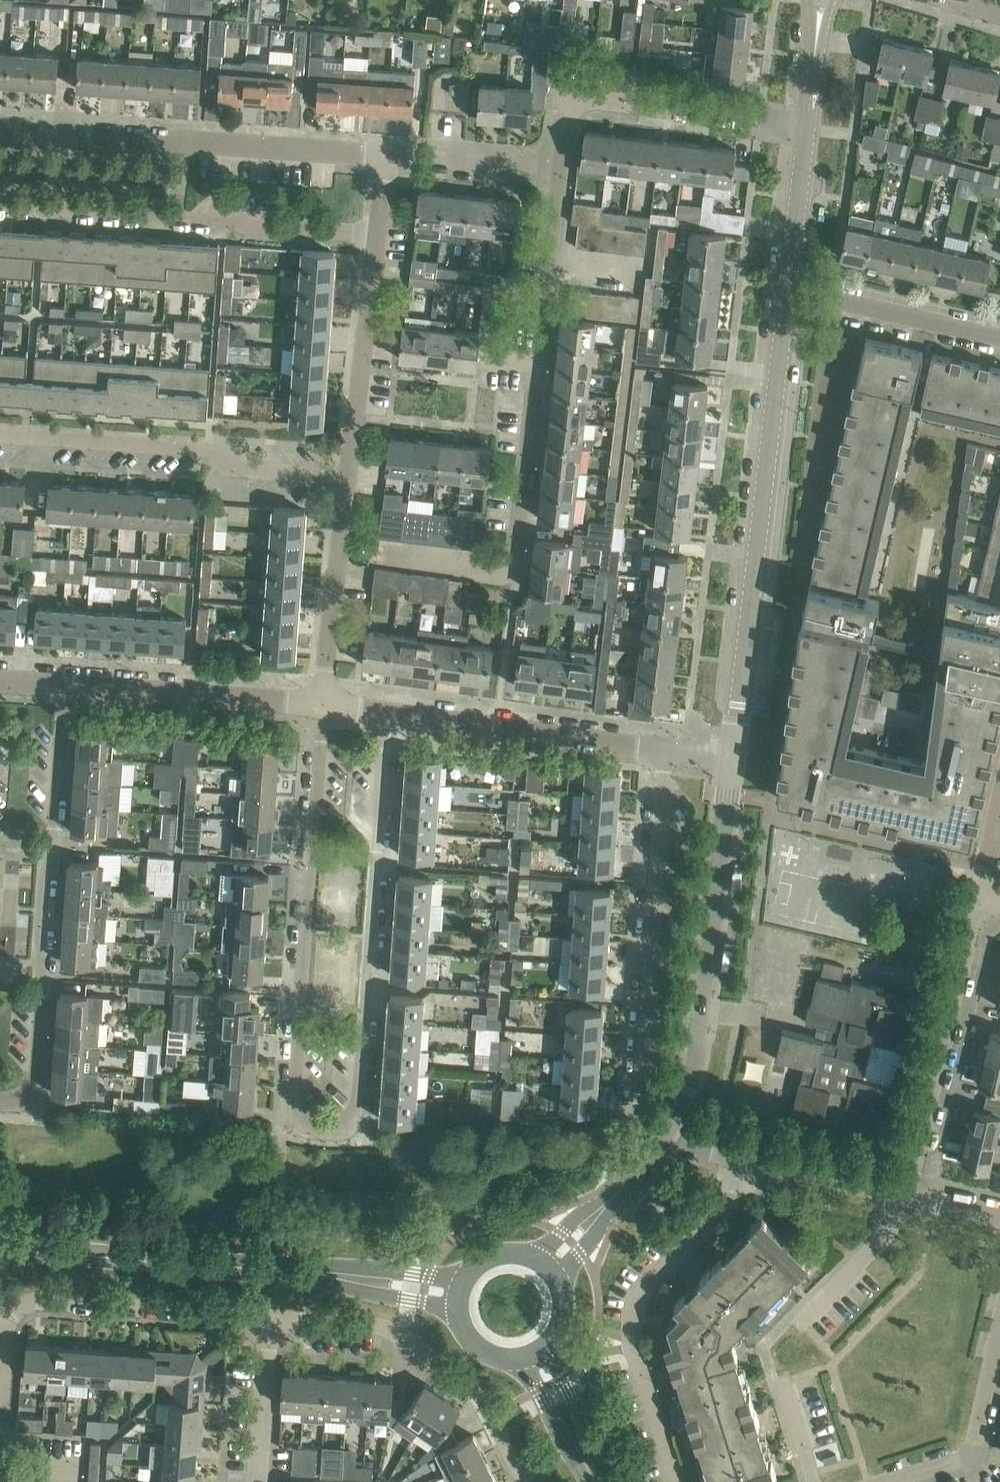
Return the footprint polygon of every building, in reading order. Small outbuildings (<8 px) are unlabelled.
[(12,9),(12,15),(13,15),(14,3),(13,3),(13,0),(0,0),(0,8),(12,9)] [(164,8),(175,9),(176,0),(164,0),(164,8)] [(175,9),(189,11),(190,0),(176,0),(175,9)] [(246,19),(259,20),(261,0),(248,0),(246,19)] [(645,1),(643,19),(653,20),(655,2),(645,1)] [(38,5),(14,3),(13,15),(37,17),(38,5)] [(577,50),(579,34),(573,33),(576,4),(564,3),(558,48),(577,50)] [(753,7),(722,3),(720,28),(750,32),(753,7)] [(60,7),(38,5),(37,17),(60,19),(59,24),(69,25),(70,7),(60,6),(60,7)] [(75,6),(74,20),(85,20),(91,21),(99,22),(107,22),(108,10),(85,8),(85,7),(75,6)] [(132,12),(132,18),(133,18),(138,19),(156,20),(157,20),(157,14),(158,8),(133,6),(132,12)] [(108,10),(107,22),(108,22),(119,23),(132,24),(133,18),(132,18),(132,12),(108,10)] [(621,39),(615,38),(613,54),(632,56),(637,11),(624,10),(621,39)] [(156,20),(155,26),(179,28),(180,15),(163,14),(157,14),(157,20),(156,20)] [(204,17),(180,15),(179,28),(203,30),(204,17)] [(249,20),(211,17),(208,53),(224,54),(226,34),(247,35),(249,20)] [(643,19),(640,44),(662,46),(665,22),(653,20),(643,19)] [(369,34),(368,44),(390,45),(391,29),(375,28),(374,34),(369,34)] [(750,32),(720,28),(717,53),(747,56),(750,32)] [(293,62),(269,61),(265,101),(291,103),(291,98),(302,98),(307,30),(295,29),(293,62)] [(429,33),(415,32),(412,64),(426,65),(429,33)] [(355,33),(355,43),(368,44),(369,34),(355,33)] [(449,60),(451,36),(437,35),(435,58),(449,60)] [(485,39),(484,48),(508,51),(509,42),(485,39)] [(876,69),(896,74),(901,75),(908,45),(883,39),(876,69)] [(534,45),(509,42),(508,51),(534,53),(534,45)] [(662,46),(640,44),(637,69),(659,71),(662,46)] [(552,47),(534,45),(534,53),(532,76),(549,77),(552,47)] [(933,51),(908,45),(901,75),(926,81),(933,51)] [(0,51),(0,82),(7,83),(9,52),(0,51)] [(9,52),(7,83),(30,84),(33,54),(9,52)] [(707,52),(704,76),(714,78),(744,81),(747,56),(717,53),(707,52)] [(33,54),(30,84),(56,86),(58,55),(38,54),(33,54)] [(323,55),(310,54),(308,80),(319,81),(317,105),(340,107),(344,61),(323,59),(323,55)] [(80,57),(78,88),(102,90),(104,59),(100,59),(80,57)] [(104,59),(102,90),(126,91),(128,61),(104,59)] [(269,61),(245,59),(242,100),(265,101),(269,61)] [(950,60),(946,79),(943,90),(968,96),(975,65),(950,60)] [(128,61),(126,91),(149,93),(151,62),(128,61)] [(151,62),(149,93),(174,95),(176,64),(151,62)] [(219,98),(242,100),(245,64),(221,62),(219,98)] [(176,64),(174,95),(199,97),(200,77),(201,66),(176,64)] [(975,65),(968,96),(993,102),(999,71),(975,65)] [(340,107),(363,109),(367,69),(344,67),(340,107)] [(433,75),(429,113),(467,118),(470,78),(461,68),(442,67),(433,75)] [(367,69),(363,109),(387,110),(390,71),(367,69)] [(415,72),(390,71),(387,110),(413,112),(415,72)] [(879,80),(866,79),(864,103),(876,104),(879,80)] [(479,118),(504,120),(506,86),(481,84),(479,118)] [(506,86),(504,120),(530,122),(532,88),(506,86)] [(932,97),(920,94),(914,117),(919,118),(917,126),(925,128),(932,97)] [(944,100),(932,97),(925,128),(937,131),(944,100)] [(999,117),(987,114),(982,138),(994,141),(999,117)] [(999,117),(994,141),(989,165),(999,168),(999,166),(999,117)] [(582,162),(582,164),(607,167),(611,133),(586,130),(582,162)] [(887,138),(866,132),(863,144),(877,148),(874,157),(886,161),(888,150),(884,149),(887,138)] [(607,167),(606,176),(631,179),(632,170),(637,137),(611,133),(607,167)] [(661,140),(637,137),(632,170),(656,173),(661,140)] [(911,144),(887,138),(884,149),(888,150),(886,161),(887,161),(889,150),(908,156),(911,144)] [(684,142),(661,140),(656,173),(680,176),(684,142)] [(710,146),(684,142),(680,176),(705,179),(706,179),(710,146)] [(733,164),(735,149),(710,146),(706,179),(705,179),(701,209),(712,210),(714,194),(729,196),(732,178),(733,164)] [(916,151),(912,163),(936,169),(939,157),(916,151)] [(961,163),(939,157),(936,169),(958,175),(961,163)] [(985,170),(961,163),(958,175),(982,182),(985,170)] [(733,164),(732,178),(749,180),(750,167),(733,164)] [(982,182),(999,186),(999,174),(985,170),(982,182)] [(417,223),(415,233),(441,236),(442,226),(446,193),(421,190),(417,223)] [(470,195),(446,193),(442,226),(466,229),(470,195)] [(495,198),(470,195),(466,229),(491,232),(495,198)] [(520,201),(495,198),(491,232),(516,235),(520,201)] [(577,202),(574,222),(578,223),(590,224),(599,225),(601,212),(602,206),(597,205),(577,202)] [(700,218),(699,227),(723,230),(742,232),(745,214),(712,210),(701,209),(700,218)] [(601,212),(599,225),(602,226),(613,227),(625,228),(626,222),(627,215),(601,212)] [(676,215),(651,213),(651,218),(650,223),(651,221),(675,224),(676,215)] [(848,226),(841,257),(864,262),(871,231),(873,219),(850,213),(848,226)] [(651,218),(627,215),(626,222),(650,225),(650,223),(651,218)] [(676,215),(675,224),(699,227),(700,218),(676,215)] [(576,246),(588,248),(590,224),(578,223),(576,246)] [(899,223),(896,236),(888,267),(912,273),(919,242),(922,228),(899,223)] [(590,224),(588,248),(600,249),(602,226),(590,224)] [(9,276),(12,230),(4,229),(3,229),(3,226),(0,226),(0,275),(9,276)] [(602,226),(600,249),(611,251),(613,227),(602,226)] [(625,228),(613,227),(611,251),(622,252),(625,228)] [(656,252),(665,253),(668,228),(659,227),(656,252)] [(635,230),(625,228),(622,252),(632,253),(635,230)] [(12,230),(9,276),(34,278),(37,229),(36,229),(35,232),(12,230)] [(45,229),(41,278),(67,280),(70,234),(62,234),(62,231),(45,229)] [(635,230),(632,253),(644,255),(647,231),(635,230)] [(87,232),(70,231),(70,234),(67,280),(91,282),(95,236),(87,235),(87,232)] [(692,231),(689,256),(723,260),(726,235),(692,231)] [(896,236),(871,231),(864,262),(888,267),(896,236)] [(112,234),(95,233),(95,236),(91,282),(116,284),(119,238),(112,237),(112,234)] [(137,236),(120,235),(119,238),(116,284),(141,285),(144,240),(136,239),(137,236)] [(144,240),(141,285),(166,287),(170,241),(161,241),(161,238),(144,237),(144,240)] [(194,243),(170,241),(166,287),(191,289),(194,243)] [(195,243),(191,289),(216,291),(220,242),(218,242),(218,245),(195,243)] [(942,247),(919,242),(912,273),(935,278),(942,247)] [(226,244),(224,268),(240,269),(242,253),(260,255),(261,246),(242,245),(239,244),(226,244)] [(966,253),(942,247),(935,278),(959,284),(966,253)] [(304,250),(302,275),(333,277),(334,252),(304,250)] [(656,252),(653,276),(655,277),(662,278),(665,253),(656,252)] [(990,258),(966,253),(959,284),(983,289),(990,258)] [(689,256),(686,281),(720,286),(723,260),(689,256)] [(412,258),(410,275),(436,278),(436,276),(437,267),(438,261),(412,258)] [(437,267),(436,276),(461,278),(462,270),(437,267)] [(462,270),(461,278),(474,280),(486,281),(487,272),(462,270)] [(492,273),(487,272),(486,281),(511,284),(511,275),(492,273)] [(234,276),(224,275),(222,294),(232,294),(234,276)] [(302,275),(300,299),(331,301),(333,277),(302,275)] [(410,275),(409,283),(435,286),(436,281),(436,278),(410,275)] [(646,276),(643,302),(652,303),(655,277),(653,276),(646,276)] [(460,283),(436,281),(435,286),(435,290),(459,292),(460,283)] [(720,286),(686,281),(683,307),(717,311),(720,286)] [(485,286),(460,283),(459,292),(484,295),(485,286)] [(583,291),(571,289),(568,313),(581,314),(583,291)] [(595,292),(583,291),(581,314),(592,316),(595,292)] [(606,293),(595,292),(592,316),(603,317),(606,293)] [(617,295),(606,293),(603,317),(614,318),(617,295)] [(232,294),(222,294),(221,311),(231,312),(232,294)] [(628,296),(617,295),(614,318),(625,320),(628,296)] [(639,297),(628,296),(625,320),(636,321),(639,297)] [(331,301),(300,299),(298,323),(329,325),(331,301)] [(20,303),(6,302),(6,311),(20,312),(20,303)] [(652,303),(643,302),(640,326),(649,327),(652,303)] [(668,328),(668,330),(714,335),(717,311),(683,307),(683,305),(674,304),(673,308),(671,310),(669,322),(671,324),(670,328),(668,328)] [(51,306),(50,314),(65,315),(65,307),(51,306)] [(126,307),(125,319),(139,320),(140,308),(126,307)] [(77,308),(76,316),(89,317),(90,308),(77,308)] [(104,309),(90,308),(89,317),(103,318),(104,309)] [(153,309),(140,308),(139,320),(152,321),(153,309)] [(456,320),(431,317),(426,361),(451,364),(455,330),(456,320)] [(19,319),(5,318),(4,326),(19,328),(19,319)] [(562,318),(559,344),(594,347),(597,322),(562,318)] [(175,319),(175,327),(188,328),(189,320),(175,319)] [(202,320),(189,320),(188,328),(202,329),(202,320)] [(49,330),(63,331),(64,322),(50,321),(49,330)] [(75,332),(88,333),(89,324),(75,323),(75,332)] [(102,325),(89,324),(88,333),(102,334),(102,325)] [(220,324),(219,343),(228,343),(230,325),(220,324)] [(299,324),(297,348),(327,350),(329,326),(299,324)] [(404,324),(400,358),(426,361),(430,327),(404,324)] [(626,325),(623,351),(633,352),(636,326),(626,325)] [(649,327),(640,326),(636,361),(660,364),(661,352),(660,352),(660,353),(646,351),(649,327)] [(124,339),(137,340),(138,328),(125,327),(124,339)] [(188,328),(175,327),(174,335),(188,336),(188,328)] [(152,329),(138,328),(137,340),(151,341),(152,329)] [(202,329),(188,328),(188,336),(201,337),(202,329)] [(455,330),(451,364),(476,367),(480,333),(455,330)] [(714,335),(670,330),(668,330),(665,354),(711,359),(714,335)] [(866,338),(856,381),(859,382),(856,391),(854,390),(850,409),(852,410),(850,419),(848,418),(843,437),(846,438),(844,447),(841,447),(837,465),(839,466),(837,475),(835,475),(830,493),(833,494),(831,503),(828,503),(824,522),(826,522),(824,531),(822,531),(817,550),(820,550),(818,559),(815,559),(811,578),(881,594),(921,422),(999,440),(999,369),(989,366),(988,368),(979,366),(980,364),(961,360),(960,362),(951,360),(952,358),(932,353),(929,366),(920,363),(923,351),(866,338)] [(219,343),(218,360),(228,361),(228,343),(219,343)] [(594,347),(559,344),(556,369),(591,373),(594,347)] [(297,348),(295,373),(325,375),(327,350),(297,348)] [(633,352),(623,351),(620,377),(630,378),(633,352)] [(3,353),(0,388),(0,399),(23,401),(23,404),(25,404),(28,355),(3,353)] [(33,402),(32,404),(50,406),(50,403),(58,403),(61,357),(36,356),(33,402)] [(86,359),(61,357),(58,403),(57,406),(74,407),(75,404),(82,405),(86,359)] [(111,361),(86,359),(82,405),(82,408),(99,409),(99,406),(107,407),(111,361)] [(136,363),(111,361),(107,407),(107,410),(124,411),(124,408),(132,409),(136,363)] [(132,409),(132,411),(148,413),(149,410),(157,410),(161,365),(136,363),(132,409)] [(185,366),(161,365),(157,410),(182,412),(185,366)] [(635,365),(631,403),(640,404),(640,402),(650,403),(653,381),(643,380),(645,367),(635,365)] [(186,366),(182,412),(206,414),(206,417),(207,417),(211,368),(186,366)] [(591,373),(556,369),(553,393),(588,397),(591,373)] [(674,370),(670,408),(704,413),(708,385),(695,383),(696,373),(676,370),(674,370)] [(217,373),(215,392),(225,393),(227,373),(217,373)] [(295,373),(293,396),(324,398),(325,375),(295,373)] [(630,378),(620,377),(617,401),(627,402),(630,378)] [(225,393),(215,392),(214,409),(224,409),(225,393)] [(588,397),(553,393),(550,418),(585,423),(588,397)] [(293,396),(291,422),(304,423),(308,423),(322,424),(324,398),(293,396)] [(627,402),(617,401),(614,426),(624,428),(627,402)] [(640,404),(631,403),(628,428),(637,429),(640,404)] [(704,413),(670,408),(667,433),(701,438),(704,413)] [(585,423),(550,418),(547,442),(592,448),(594,437),(583,436),(585,423)] [(624,428),(614,426),(611,451),(621,452),(624,428)] [(637,429),(628,428),(625,452),(634,454),(637,429)] [(653,454),(653,456),(664,457),(699,462),(701,438),(667,433),(664,455),(653,454)] [(391,436),(387,470),(412,472),(416,439),(391,436)] [(441,442),(416,439),(412,472),(437,475),(441,442)] [(466,445),(441,442),(437,475),(462,478),(466,445)] [(582,447),(547,442),(544,467),(579,471),(582,447)] [(967,443),(965,460),(965,467),(981,471),(986,447),(967,443)] [(491,448),(466,445),(460,491),(471,492),(472,479),(487,481),(491,448)] [(621,452),(611,451),(609,475),(618,476),(621,452)] [(634,454),(625,452),(622,477),(631,478),(634,454)] [(664,457),(653,456),(652,464),(663,465),(661,482),(696,486),(699,462),(664,457)] [(579,471),(544,467),(541,492),(576,496),(579,471)] [(974,470),(964,467),(962,485),(970,487),(974,470)] [(618,476),(609,475),(606,499),(615,500),(618,476)] [(631,478),(622,477),(619,500),(626,501),(629,501),(631,478)] [(1,481),(0,490),(0,512),(23,514),(25,483),(1,481)] [(651,493),(650,505),(658,506),(693,511),(696,486),(681,484),(661,482),(659,494),(651,493)] [(49,504),(48,515),(72,517),(74,486),(50,484),(49,504)] [(98,488),(74,486),(72,517),(96,519),(98,488)] [(122,489),(98,488),(96,519),(119,521),(122,489)] [(122,489),(119,521),(143,522),(145,491),(122,489)] [(145,491),(143,522),(167,524),(169,493),(145,491)] [(576,496),(541,492),(538,517),(573,521),(576,496)] [(970,494),(961,492),(958,509),(966,511),(970,494)] [(169,493),(167,524),(193,526),(194,515),(195,495),(169,493)] [(589,521),(588,533),(613,536),(615,525),(618,500),(608,499),(606,523),(589,521)] [(618,500),(615,525),(623,526),(626,501),(619,500),(618,500)] [(658,506),(650,505),(649,514),(657,515),(655,530),(690,534),(693,511),(658,506)] [(274,507),(272,532),(303,535),(305,509),(301,509),(274,507)] [(383,507),(379,537),(404,540),(406,523),(408,510),(402,509),(383,507)] [(216,510),(206,509),(206,515),(205,527),(215,528),(216,510)] [(406,523),(404,540),(429,543),(431,526),(433,512),(408,510),(406,523)] [(431,526),(429,543),(453,546),(456,529),(457,515),(433,512),(431,526)] [(456,529),(453,546),(478,548),(479,548),(483,515),(463,513),(458,512),(458,515),(457,515),(456,529)] [(967,519),(957,517),(955,534),(963,536),(967,519)] [(993,525),(988,549),(999,552),(999,526),(993,525)] [(0,554),(0,565),(12,566),(31,567),(32,555),(35,528),(14,526),(12,555),(0,554)] [(215,528),(205,527),(204,546),(214,546),(215,528)] [(575,531),(573,543),(582,544),(602,547),(600,571),(597,571),(597,573),(606,574),(610,547),(612,547),(613,536),(588,533),(575,531)] [(272,532),(271,556),(301,558),(303,535),(272,532)] [(645,533),(642,552),(640,576),(642,577),(641,578),(684,584),(687,557),(678,556),(681,538),(645,533)] [(535,539),(532,565),(565,569),(578,571),(582,544),(573,543),(568,543),(555,541),(535,539)] [(964,544),(954,541),(952,559),(960,561),(964,544)] [(617,575),(620,548),(612,547),(610,547),(606,574),(617,575)] [(988,549),(982,573),(999,577),(999,552),(988,549)] [(118,555),(94,554),(93,566),(117,568),(118,555)] [(69,570),(69,558),(32,555),(31,567),(48,569),(66,570),(69,570)] [(142,557),(118,555),(117,568),(141,569),(142,557)] [(271,556),(269,581),(300,583),(301,558),(271,556)] [(166,558),(142,557),(141,569),(165,571),(166,558)] [(87,559),(69,558),(69,570),(84,571),(86,571),(87,559)] [(166,558),(165,571),(189,572),(190,560),(186,560),(166,558)] [(213,559),(203,558),(202,576),(212,577),(213,559)] [(10,582),(10,576),(12,576),(12,566),(0,565),(0,581),(10,582)] [(565,569),(532,565),(529,589),(562,593),(565,569)] [(960,568),(951,566),(949,584),(957,586),(960,568)] [(399,584),(401,572),(375,568),(374,581),(399,584)] [(47,578),(66,580),(66,570),(48,569),(47,578)] [(66,570),(66,580),(72,580),(90,581),(90,574),(84,574),(84,571),(69,570),(66,570)] [(412,573),(401,572),(399,584),(399,588),(411,589),(410,598),(421,600),(425,575),(412,573)] [(115,575),(96,573),(96,584),(114,585),(115,575)] [(597,573),(593,605),(601,606),(602,606),(603,600),(603,597),(606,574),(597,573)] [(982,573),(976,597),(999,603),(999,577),(982,573)] [(606,574),(603,597),(608,598),(608,599),(617,600),(619,576),(606,574)] [(133,576),(115,575),(114,585),(132,586),(133,576)] [(449,578),(425,575),(421,600),(446,603),(449,578)] [(212,577),(202,576),(200,594),(210,595),(212,577)] [(145,577),(144,587),(163,589),(164,578),(145,577)] [(181,580),(164,578),(163,589),(180,590),(181,580)] [(462,580),(449,578),(446,603),(460,605),(462,580)] [(684,584),(641,578),(640,586),(649,588),(647,604),(681,608),(684,584)] [(269,581),(267,604),(298,606),(300,583),(269,581)] [(807,595),(803,614),(801,623),(777,797),(917,829),(918,828),(925,830),(925,831),(970,841),(999,710),(999,603),(976,597),(948,590),(941,641),(925,762),(846,744),(873,627),(879,600),(810,584),(807,595)] [(15,637),(17,617),(18,605),(18,596),(0,595),(0,636),(15,637)] [(553,600),(527,597),(526,606),(551,609),(553,600)] [(617,600),(608,599),(605,623),(614,625),(617,600)] [(577,604),(553,600),(551,609),(576,612),(575,617),(577,609),(577,604)] [(298,606),(267,604),(265,629),(296,631),(298,606)] [(681,608),(647,604),(644,629),(678,633),(681,608)] [(61,640),(63,609),(38,607),(36,638),(61,640)] [(199,607),(198,625),(208,626),(209,607),(199,607)] [(88,611),(63,609),(61,640),(85,642),(88,611)] [(577,609),(575,617),(600,621),(602,612),(577,609)] [(112,613),(88,611),(85,642),(110,644),(112,613)] [(496,615),(471,611),(470,620),(495,624),(496,615)] [(112,613),(110,644),(134,645),(136,614),(112,613)] [(136,614),(134,645),(158,647),(160,616),(136,614)] [(160,616),(158,647),(184,649),(185,629),(186,618),(160,616)] [(605,623),(602,648),(611,649),(614,625),(605,623)] [(208,626),(198,625),(197,643),(207,643),(208,626)] [(412,663),(411,671),(435,674),(442,630),(421,627),(419,638),(416,637),(412,663)] [(265,629),(264,655),(294,657),(296,631),(265,629)] [(678,633),(644,629),(641,653),(675,658),(678,633)] [(468,633),(442,630),(435,674),(463,678),(468,633)] [(392,634),(368,631),(364,664),(387,668),(392,634)] [(468,633),(463,678),(488,681),(492,648),(467,644),(468,633)] [(416,637),(392,634),(387,668),(411,671),(416,637)] [(570,658),(565,692),(590,695),(593,675),(595,662),(597,650),(571,647),(570,658)] [(611,649),(602,648),(599,673),(608,674),(611,649)] [(515,685),(541,689),(545,655),(520,652),(515,685)] [(675,658),(641,653),(639,678),(672,682),(675,658)] [(570,658),(545,655),(541,689),(565,692),(570,658)] [(608,674),(599,673),(596,696),(605,697),(608,674)] [(630,700),(628,715),(654,718),(656,704),(669,706),(672,682),(639,678),(633,677),(630,700)] [(884,686),(881,701),(881,702),(897,705),(899,689),(884,686)] [(114,733),(80,731),(78,756),(112,759),(113,747),(114,733)] [(185,739),(174,738),(173,763),(184,764),(185,739)] [(199,740),(185,739),(184,764),(198,765),(199,740)] [(279,746),(251,744),(251,756),(243,755),(243,768),(277,771),(279,746)] [(440,757),(408,755),(407,780),(439,783),(440,757)] [(78,756),(76,781),(110,783),(122,784),(124,760),(112,759),(78,756)] [(516,763),(506,762),(505,777),(515,778),(516,763)] [(184,764),(173,763),(171,788),(181,788),(181,776),(183,774),(184,764)] [(198,765),(184,764),(183,774),(184,772),(185,772),(187,776),(186,789),(196,790),(198,765)] [(544,765),(528,764),(526,788),(543,790),(544,765)] [(230,779),(229,793),(235,793),(241,794),(275,796),(277,771),(243,768),(242,769),(249,770),(249,780),(242,780),(230,779)] [(586,788),(585,794),(617,797),(619,770),(587,768),(586,788)] [(407,780),(405,805),(437,808),(439,783),(407,780)] [(76,781),(74,805),(102,807),(108,807),(116,808),(120,808),(122,784),(110,783),(76,781)] [(180,801),(181,788),(171,788),(160,787),(159,800),(180,801)] [(196,790),(186,789),(184,814),(194,814),(196,790)] [(235,793),(234,817),(273,820),(274,817),(278,817),(279,807),(274,807),(275,796),(241,794),(235,793)] [(574,793),(572,818),(584,819),(616,821),(617,797),(585,794),(574,793)] [(519,798),(509,798),(508,812),(518,813),(519,798)] [(530,799),(519,798),(518,813),(529,814),(530,799)] [(120,808),(102,807),(74,805),(72,831),(118,834),(120,808)] [(405,805),(403,829),(435,831),(437,808),(405,805)] [(517,828),(518,813),(508,812),(507,827),(517,828)] [(529,814),(518,813),(517,828),(528,828),(529,814)] [(184,814),(183,838),(184,838),(183,850),(200,851),(203,815),(194,814),(184,814)] [(232,843),(231,854),(269,857),(270,846),(271,846),(273,820),(234,817),(233,828),(241,829),(240,844),(232,843)] [(584,819),(582,843),(614,845),(616,821),(584,819)] [(403,829),(401,855),(421,856),(433,857),(435,831),(403,829)] [(151,834),(150,848),(175,849),(176,836),(151,834)] [(614,845),(582,843),(580,868),(612,870),(614,845)] [(499,846),(498,862),(509,863),(510,847),(499,846)] [(532,849),(521,848),(520,863),(531,864),(532,849)] [(174,858),(149,856),(148,868),(157,869),(155,893),(173,894),(175,869),(174,869),(174,858)] [(180,870),(178,899),(188,900),(188,896),(188,894),(189,888),(190,871),(207,872),(208,860),(183,858),(182,870),(180,870)] [(70,862),(68,891),(100,894),(102,894),(103,889),(111,890),(112,878),(103,878),(104,864),(102,864),(90,863),(70,862)] [(220,873),(218,902),(226,902),(231,903),(232,903),(267,906),(269,876),(220,873)] [(400,875),(398,901),(431,903),(432,878),(420,877),(400,875)] [(489,879),(489,882),(496,883),(495,898),(506,898),(507,877),(497,876),(490,875),(489,875),(489,879)] [(566,889),(567,880),(519,877),(518,899),(528,900),(529,886),(566,889)] [(570,888),(568,914),(575,914),(609,916),(610,891),(590,889),(577,888),(570,888)] [(102,894),(68,891),(66,916),(107,919),(109,902),(102,902),(102,894)] [(173,907),(172,923),(184,924),(185,907),(195,908),(196,897),(188,896),(188,900),(178,899),(178,907),(173,907)] [(431,903),(398,901),(396,925),(429,928),(431,903)] [(226,902),(224,927),(230,927),(265,930),(267,906),(232,903),(231,903),(226,902)] [(165,906),(164,923),(172,923),(173,907),(172,907),(165,906)] [(575,914),(574,938),(607,941),(609,916),(575,914)] [(105,940),(107,919),(66,916),(64,940),(96,943),(97,939),(105,940)] [(500,919),(499,933),(510,933),(510,919),(500,919)] [(510,919),(510,933),(520,934),(521,920),(510,919)] [(172,923),(145,921),(145,930),(171,932),(172,923)] [(184,924),(172,923),(171,932),(173,932),(172,941),(175,945),(175,948),(187,949),(189,947),(183,933),(184,924)] [(396,925),(394,949),(427,951),(429,928),(396,925)] [(222,927),(221,952),(228,952),(263,955),(265,930),(230,927),(224,927),(222,927)] [(510,933),(499,933),(492,933),(491,942),(498,943),(498,947),(509,948),(510,933)] [(510,933),(509,948),(519,949),(520,934),(510,933)] [(573,951),(572,962),(605,964),(607,941),(574,938),(573,951)] [(96,943),(64,940),(63,962),(95,964),(96,943)] [(187,949),(175,948),(173,969),(175,969),(174,981),(199,983),(200,970),(184,969),(179,958),(187,949)] [(394,949),(392,975),(412,976),(424,977),(425,977),(438,978),(440,952),(427,951),(394,949)] [(263,955),(228,952),(227,962),(226,974),(262,977),(263,955)] [(513,959),(511,984),(522,984),(524,967),(532,967),(533,960),(513,959)] [(782,1028),(776,1058),(804,1065),(791,1121),(821,1128),(828,1098),(846,1102),(846,1103),(887,1113),(893,1084),(903,1086),(911,1050),(909,1049),(905,1048),(913,1010),(911,1009),(914,999),(882,992),(883,988),(852,980),(851,984),(840,982),(844,965),(824,960),(820,977),(818,977),(812,1005),(809,1004),(805,1021),(826,1026),(823,1038),(782,1028)] [(559,962),(557,985),(570,986),(570,988),(583,989),(603,990),(605,964),(572,962),(572,963),(559,962)] [(141,966),(140,979),(165,980),(166,967),(141,966)] [(490,967),(489,982),(500,983),(501,968),(490,967)] [(165,988),(139,987),(138,1000),(164,1001),(165,988)] [(171,1001),(169,1029),(185,1030),(195,1031),(198,991),(173,989),(172,1001),(171,1001)] [(223,991),(220,1033),(223,1033),(258,1035),(258,1031),(263,1032),(264,1019),(259,1019),(260,1007),(249,1007),(250,993),(229,992),(223,991)] [(59,1013),(59,1021),(101,1024),(101,1016),(102,1009),(103,996),(93,995),(81,994),(61,993),(59,1013)] [(391,995),(389,1021),(421,1023),(423,998),(411,997),(391,995)] [(499,996),(488,995),(486,1027),(499,1028),(500,1028),(501,1018),(498,1018),(499,996)] [(520,1020),(521,998),(511,997),(509,1019),(520,1020)] [(570,1008),(568,1034),(600,1037),(602,1011),(582,1009),(570,1008)] [(99,1045),(100,1036),(101,1024),(59,1021),(57,1046),(100,1049),(100,1045),(99,1045)] [(389,1021),(387,1045),(419,1047),(421,1023),(389,1021)] [(145,1029),(144,1042),(148,1042),(147,1052),(162,1053),(163,1026),(153,1025),(153,1029),(145,1029)] [(499,1028),(486,1027),(486,1028),(482,1028),(480,1052),(503,1053),(503,1039),(499,1038),(499,1028)] [(169,1029),(168,1041),(184,1042),(185,1030),(169,1029)] [(992,1030),(989,1046),(985,1045),(982,1057),(999,1061),(999,1032),(992,1030)] [(258,1035),(223,1033),(221,1057),(256,1060),(258,1035)] [(568,1034),(566,1058),(598,1060),(600,1037),(568,1034)] [(512,1039),(503,1039),(503,1053),(503,1054),(511,1054),(512,1039)] [(387,1045),(385,1069),(417,1071),(419,1047),(387,1045)] [(100,1049),(57,1046),(55,1071),(87,1073),(87,1071),(98,1071),(100,1049)] [(161,1062),(162,1053),(147,1052),(146,1074),(162,1075),(163,1066),(161,1062)] [(503,1054),(490,1053),(489,1067),(502,1068),(503,1054)] [(167,1054),(167,1063),(177,1064),(178,1054),(167,1054)] [(502,1068),(501,1079),(511,1079),(512,1069),(510,1069),(511,1054),(503,1054),(502,1068)] [(212,1057),(211,1071),(211,1082),(254,1085),(256,1060),(221,1057),(212,1057)] [(556,1057),(554,1081),(564,1082),(596,1084),(598,1060),(566,1058),(556,1057)] [(982,1057),(979,1068),(983,1069),(979,1084),(988,1086),(985,1099),(999,1102),(999,1061),(982,1057)] [(385,1069),(384,1093),(416,1095),(417,1071),(385,1069)] [(55,1071),(53,1093),(81,1095),(97,1096),(98,1074),(87,1073),(55,1071)] [(144,1099),(135,1098),(134,1111),(158,1113),(159,1100),(161,1100),(162,1075),(146,1074),(144,1099)] [(254,1085),(211,1082),(210,1091),(219,1092),(218,1105),(252,1108),(254,1085)] [(564,1088),(562,1108),(594,1110),(596,1084),(564,1082),(564,1088)] [(483,1088),(482,1101),(492,1102),(494,1088),(483,1088)] [(503,1089),(502,1103),(503,1118),(521,1117),(524,1090),(514,1089),(503,1089)] [(384,1093),(382,1119),(414,1121),(415,1102),(416,1095),(384,1093)] [(985,1099),(982,1111),(974,1109),(970,1124),(966,1123),(964,1134),(995,1141),(998,1128),(999,1129),(999,1102),(985,1099)] [(159,1100),(158,1113),(185,1115),(186,1102),(161,1100),(159,1100)] [(492,1102),(482,1101),(480,1117),(490,1118),(492,1102)] [(765,1114),(763,1123),(774,1126),(776,1116),(765,1114)] [(995,1141),(964,1134),(961,1146),(965,1147),(961,1163),(989,1169),(995,1141)] [(776,1478),(771,1461),(769,1461),(758,1426),(760,1425),(749,1392),(747,1392),(736,1357),(738,1356),(732,1338),(744,1325),(746,1326),(770,1301),(769,1300),(795,1273),(796,1275),(809,1262),(762,1216),(749,1229),(750,1230),(724,1257),(723,1255),(699,1280),(700,1281),(688,1294),(686,1293),(673,1306),(679,1312),(671,1320),(669,1329),(672,1341),(664,1343),(675,1376),(677,1376),(688,1411),(686,1412),(697,1445),(699,1444),(710,1480),(708,1481),(763,1481),(776,1478)] [(25,1378),(44,1380),(47,1380),(49,1346),(27,1344),(25,1378)] [(49,1346),(47,1380),(68,1381),(71,1347),(49,1346)] [(92,1349),(71,1347),(68,1381),(90,1383),(92,1349)] [(113,1347),(113,1350),(114,1350),(112,1381),(133,1383),(136,1348),(113,1347)] [(157,1350),(136,1348),(133,1383),(155,1384),(155,1381),(157,1350)] [(113,1350),(92,1349),(90,1383),(112,1385),(112,1381),(114,1350),(113,1350)] [(196,1353),(157,1350),(155,1381),(165,1381),(169,1386),(202,1359),(196,1353)] [(207,1364),(202,1359),(169,1386),(174,1392),(173,1401),(204,1404),(207,1364)] [(306,1374),(284,1372),(282,1406),(304,1407),(306,1374)] [(306,1374),(304,1407),(303,1419),(324,1419),(328,1375),(306,1374)] [(328,1375),(325,1419),(345,1420),(346,1411),(349,1377),(328,1375)] [(349,1377),(346,1411),(358,1412),(357,1422),(368,1421),(371,1379),(349,1377)] [(393,1380),(371,1379),(368,1421),(389,1422),(392,1397),(393,1380)] [(392,1397),(389,1422),(412,1438),(419,1429),(443,1394),(425,1382),(409,1406),(405,1403),(405,1398),(392,1397)] [(460,1406),(443,1394),(419,1429),(435,1440),(431,1446),(436,1454),(444,1450),(443,1449),(459,1442),(458,1441),(453,1431),(448,1433),(444,1430),(460,1406)] [(173,1401),(169,1401),(168,1423),(202,1425),(204,1404),(173,1401)] [(44,1418),(18,1416),(17,1429),(43,1431),(44,1418)] [(65,1419),(57,1419),(56,1432),(64,1432),(65,1419)] [(74,1420),(65,1419),(64,1432),(73,1433),(74,1420)] [(109,1421),(101,1420),(100,1435),(108,1435),(109,1421)] [(119,1421),(109,1421),(108,1435),(110,1436),(118,1428),(119,1421)] [(168,1423),(166,1444),(197,1447),(200,1447),(202,1425),(168,1423)] [(436,1454),(435,1454),(444,1473),(453,1469),(483,1454),(473,1434),(458,1441),(459,1442),(443,1449),(444,1450),(436,1454)] [(123,1450),(124,1441),(117,1440),(108,1447),(108,1449),(123,1450)] [(101,1443),(91,1442),(91,1454),(100,1455),(101,1443)] [(152,1443),(151,1465),(161,1465),(195,1468),(197,1447),(166,1444),(152,1443)] [(294,1446),(293,1459),(317,1461),(318,1448),(294,1446)] [(108,1449),(108,1457),(122,1458),(123,1450),(108,1449)] [(322,1453),(321,1475),(333,1476),(342,1476),(343,1464),(344,1455),(322,1453)] [(91,1454),(89,1478),(98,1479),(100,1455),(91,1454)] [(444,1473),(448,1481),(475,1481),(493,1473),(483,1454),(453,1469),(444,1473)] [(317,1461),(293,1459),(292,1473),(316,1474),(317,1461)] [(364,1466),(343,1464),(342,1476),(363,1478),(364,1466)] [(161,1465),(160,1481),(194,1481),(195,1468),(161,1465)] [(373,1467),(364,1466),(363,1478),(372,1478),(373,1467)] [(493,1473),(475,1481),(497,1481),(493,1473)]
